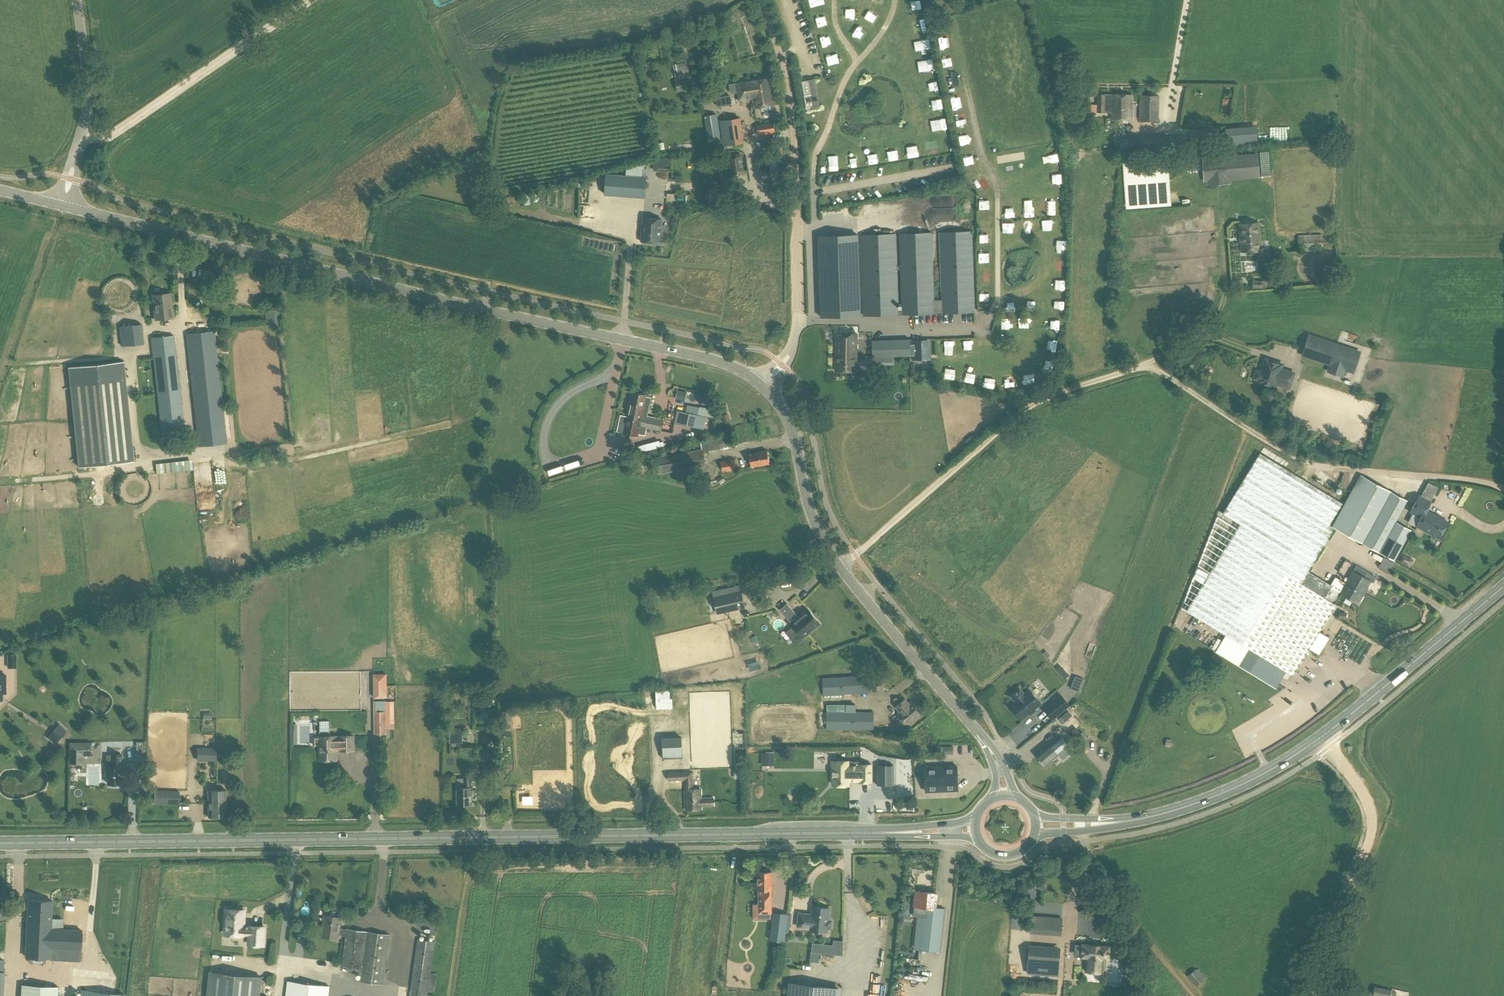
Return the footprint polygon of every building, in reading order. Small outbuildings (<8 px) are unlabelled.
[(905,9),(915,10),(916,0),(906,0),(905,9)] [(861,27),(866,20),(858,15),(853,21),(861,27)] [(670,62),(673,74),(687,70),(684,58),(670,62)] [(695,76),(675,80),(678,91),(697,86),(695,76)] [(749,81),(730,84),(731,94),(739,93),(740,99),(753,97),(754,102),(755,108),(761,107),(762,111),(771,109),(770,105),(775,104),(771,78),(757,80),(749,81)] [(809,80),(802,81),(806,109),(814,108),(810,89),(809,80)] [(712,90),(712,98),(727,98),(727,89),(712,90)] [(1097,104),(1097,112),(1111,112),(1110,118),(1132,119),(1133,95),(1097,94),(1097,104)] [(1141,94),(1140,120),(1158,120),(1159,95),(1141,94)] [(717,114),(704,116),(708,138),(721,136),(719,123),(717,114)] [(740,117),(719,121),(723,146),(744,142),(740,117)] [(773,121),(757,124),(759,135),(775,133),(773,121)] [(1257,125),(1227,127),(1228,143),(1258,140),(1257,125)] [(1217,133),(1191,135),(1191,149),(1218,148),(1217,133)] [(652,143),(661,142),(660,135),(652,136),(652,143)] [(781,139),(769,140),(771,156),(783,154),(781,139)] [(1258,153),(1202,157),(1203,182),(1207,181),(1207,184),(1231,183),(1231,180),(1259,178),(1258,153)] [(744,171),(742,158),(738,156),(733,157),(729,160),(731,173),(735,174),(740,174),(744,171)] [(671,166),(669,157),(653,161),(655,169),(671,166)] [(779,158),(770,159),(771,175),(780,175),(779,158)] [(1168,160),(1122,163),(1125,209),(1171,206),(1168,160)] [(644,197),(646,177),(606,174),(605,194),(644,197)] [(643,218),(642,241),(661,242),(666,243),(667,231),(662,230),(662,227),(662,219),(643,218)] [(1259,223),(1239,224),(1241,252),(1257,251),(1258,259),(1266,258),(1265,248),(1261,248),(1259,223)] [(981,229),(976,238),(985,243),(990,234),(981,229)] [(931,232),(900,233),(901,314),(974,311),(972,231),(940,232),(942,297),(933,298),(931,232)] [(895,233),(861,234),(864,315),(897,314),(895,233)] [(1323,234),(1298,235),(1299,246),(1323,246),(1323,234)] [(859,316),(858,256),(857,246),(857,236),(857,235),(818,236),(819,262),(821,317),(859,316)] [(974,248),(974,258),(984,258),(984,249),(974,248)] [(170,292),(152,294),(155,319),(173,317),(170,292)] [(269,322),(269,327),(281,326),(280,310),(265,312),(266,322),(269,322)] [(142,324),(119,326),(121,346),(144,344),(142,324)] [(969,329),(960,330),(961,338),(970,337),(969,329)] [(215,330),(186,333),(197,430),(226,427),(215,330)] [(836,333),(835,371),(856,371),(857,333),(836,333)] [(1307,334),(1300,357),(1327,365),(1325,372),(1342,377),(1344,371),(1352,373),(1359,350),(1307,334)] [(152,337),(153,346),(163,434),(184,432),(174,335),(153,337),(152,337)] [(912,339),(873,340),(873,361),(882,360),(882,357),(912,356),(912,339)] [(931,339),(912,340),(913,359),(931,358),(931,339)] [(1255,375),(1255,376),(1256,378),(1257,380),(1259,380),(1258,382),(1274,387),(1276,383),(1289,388),(1294,373),(1281,368),(1282,364),(1266,359),(1261,372),(1260,372),(1258,372),(1256,373),(1255,375)] [(134,461),(123,361),(68,367),(79,467),(134,461)] [(1219,397),(1227,392),(1221,382),(1213,387),(1219,397)] [(677,390),(675,398),(685,401),(687,392),(677,390)] [(620,415),(616,431),(622,432),(628,433),(638,436),(639,434),(645,435),(645,434),(647,427),(661,430),(664,419),(659,418),(650,416),(647,416),(649,409),(643,408),(646,395),(633,392),(627,417),(626,416),(620,415)] [(678,411),(675,424),(703,429),(706,416),(700,415),(686,413),(678,411)] [(226,427),(197,430),(198,445),(227,443),(226,427)] [(686,451),(656,457),(659,474),(706,465),(704,453),(709,452),(709,451),(719,449),(719,448),(719,446),(717,436),(706,438),(706,439),(701,440),(701,441),(702,449),(686,451)] [(639,448),(635,449),(636,454),(665,445),(663,441),(660,442),(659,439),(638,445),(639,448)] [(767,451),(749,454),(752,466),(769,463),(767,451)] [(1239,525),(1186,613),(1224,637),(1285,673),(1293,678),(1337,606),(1325,598),(1332,586),(1309,572),(1335,529),(1330,526),(1343,504),(1262,452),(1222,515),(1239,525)] [(152,455),(153,466),(189,465),(189,454),(152,455)] [(735,459),(721,462),(723,472),(737,469),(735,459)] [(636,463),(628,464),(629,473),(637,472),(636,463)] [(1361,473),(1333,523),(1395,558),(1411,529),(1396,520),(1407,499),(1361,473)] [(1419,495),(1410,511),(1411,512),(1412,513),(1414,514),(1421,518),(1416,526),(1417,527),(1439,539),(1449,523),(1427,510),(1426,510),(1438,488),(1429,483),(1422,496),(1419,495)] [(1239,525),(1222,515),(1219,512),(1182,610),(1186,613),(1239,525)] [(1353,570),(1340,592),(1358,602),(1371,581),(1366,578),(1368,572),(1356,566),(1353,571),(1353,570)] [(742,592),(740,585),(712,591),(714,598),(742,592)] [(742,592),(714,598),(717,614),(745,608),(742,592)] [(786,604),(780,609),(804,637),(820,623),(808,609),(799,617),(795,612),(794,613),(786,604)] [(1285,673),(1224,637),(1216,651),(1276,687),(1285,673)] [(1309,657),(1313,659),(1320,650),(1316,647),(1309,657)] [(868,674),(822,677),(824,696),(869,692),(868,674)] [(1075,676),(1070,688),(1079,692),(1084,679),(1075,676)] [(415,687),(422,692),(426,685),(419,681),(415,687)] [(668,684),(653,684),(653,702),(668,702),(668,684)] [(387,696),(387,687),(373,688),(374,696),(387,696)] [(1018,702),(1012,706),(1023,720),(1043,704),(1038,698),(1032,691),(1027,695),(1022,689),(1013,696),(1018,702)] [(1054,718),(1069,705),(1061,695),(1045,708),(1054,718)] [(905,698),(895,706),(899,711),(896,713),(901,719),(907,727),(923,713),(912,700),(909,702),(905,698)] [(386,700),(374,700),(374,710),(376,710),(377,734),(386,734),(386,729),(386,700)] [(512,710),(502,711),(502,721),(512,720),(512,710)] [(1028,719),(1032,726),(1046,717),(1042,710),(1028,719)] [(874,711),(850,711),(827,711),(827,729),(874,729),(874,711)] [(1039,735),(1054,724),(1048,716),(1033,727),(1039,735)] [(211,735),(211,727),(200,727),(201,735),(211,735)] [(56,728),(51,734),(56,738),(57,737),(59,739),(62,736),(60,734),(61,733),(56,728)] [(462,728),(450,728),(450,741),(463,741),(462,728)] [(320,736),(319,736),(319,760),(324,760),(324,762),(332,762),(332,760),(337,760),(337,749),(340,749),(341,750),(354,750),(354,736),(340,736),(340,738),(336,738),(336,736),(329,736),(329,731),(320,731),(320,736)] [(682,737),(662,737),(662,757),(682,757),(682,737)] [(1058,754),(1068,746),(1060,737),(1050,745),(1050,744),(1037,755),(1041,760),(1040,761),(1042,764),(1044,764),(1045,765),(1058,754)] [(70,742),(70,763),(80,763),(80,753),(90,752),(90,742),(70,742)] [(953,746),(941,746),(942,754),(953,753),(953,746)] [(216,748),(206,748),(206,760),(216,760),(216,748)] [(106,767),(106,775),(108,775),(108,783),(120,783),(120,769),(122,769),(122,754),(112,754),(112,767),(106,767)] [(762,754),(762,762),(774,763),(774,754),(762,754)] [(832,769),(832,777),(834,777),(834,785),(849,785),(849,779),(860,779),(860,782),(872,782),(872,765),(860,765),(860,766),(849,766),(849,761),(837,761),(837,769),(832,769)] [(878,764),(878,784),(879,784),(893,784),(893,785),(893,764),(879,764),(878,764)] [(958,766),(926,768),(927,792),(959,790),(958,766)] [(692,771),(668,772),(668,780),(684,779),(686,809),(702,808),(702,806),(714,805),(714,797),(701,797),(701,790),(693,790),(692,771)] [(462,777),(462,778),(462,787),(472,787),(471,777),(471,776),(462,777)] [(472,787),(462,787),(458,787),(458,804),(472,804),(472,787)] [(208,789),(208,818),(226,818),(226,816),(226,789),(208,789)] [(468,822),(478,819),(475,809),(465,811),(468,822)] [(760,903),(753,904),(753,919),(756,919),(756,921),(770,921),(770,919),(771,919),(772,889),(772,872),(757,872),(757,889),(760,889),(760,903)] [(915,890),(912,916),(922,917),(919,949),(938,951),(943,909),(936,908),(938,893),(915,890)] [(28,899),(25,957),(79,959),(81,930),(61,929),(62,919),(51,919),(51,900),(28,899)] [(797,912),(796,926),(809,927),(809,930),(826,932),(826,928),(828,928),(830,927),(831,922),(829,920),(827,920),(828,908),(824,908),(822,907),(821,905),(819,905),(817,906),(815,906),(811,906),(810,915),(806,914),(807,913),(797,912)] [(244,910),(226,909),(225,934),(243,935),(243,933),(250,933),(249,944),(263,945),(264,927),(250,926),(250,927),(243,926),(244,910)] [(785,942),(788,914),(780,913),(773,912),(772,922),(769,940),(785,942)] [(325,915),(322,936),(339,939),(339,935),(346,936),(342,966),(349,967),(349,971),(361,973),(360,981),(383,984),(390,934),(347,928),(347,929),(340,928),(342,917),(325,915)] [(1061,934),(1062,919),(1054,918),(1053,933),(1061,934)] [(410,995),(428,995),(428,991),(435,992),(438,973),(431,972),(435,941),(418,938),(410,995)] [(1108,958),(1109,946),(1099,946),(1099,945),(1092,944),(1092,945),(1082,944),(1081,956),(1086,957),(1085,971),(1102,973),(1103,958),(1108,958)] [(1058,975),(1059,950),(1029,948),(1027,973),(1058,975)] [(1123,952),(1122,964),(1132,965),(1133,953),(1123,952)] [(1195,970),(1187,976),(1197,988),(1205,981),(1195,970)] [(207,995),(260,995),(262,977),(209,972),(207,995)] [(286,995),(328,995),(330,985),(287,980),(286,995)] [(789,981),(788,995),(839,995),(840,987),(789,981)] [(20,995),(56,995),(56,987),(20,985),(20,995)]
